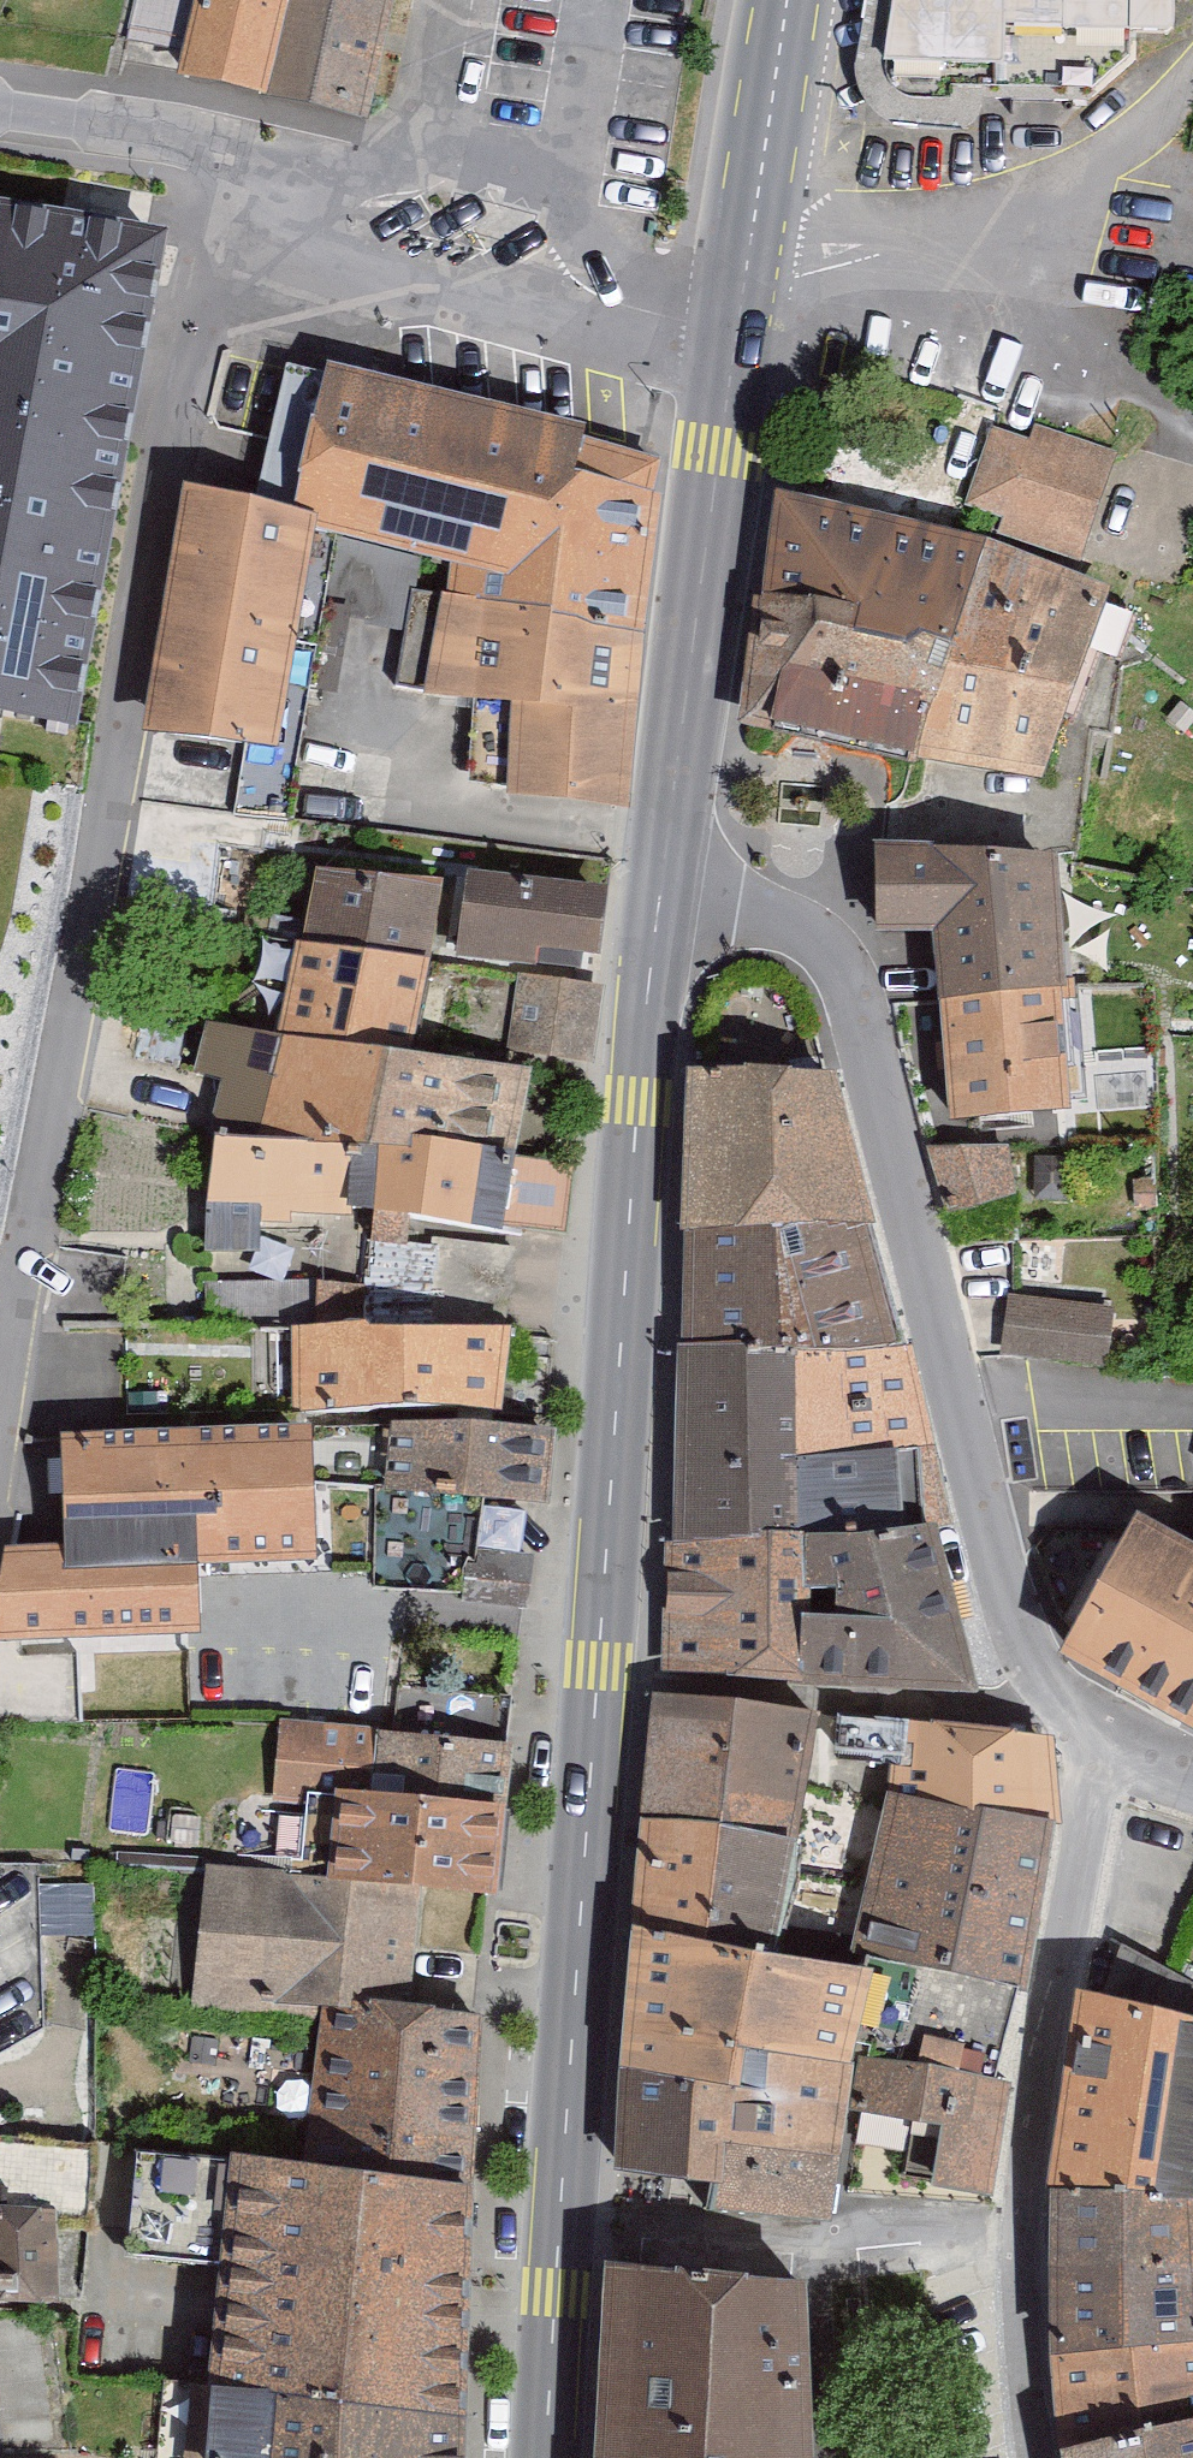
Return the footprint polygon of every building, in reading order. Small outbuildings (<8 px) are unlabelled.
[(174,62),(186,0),(130,0),(120,52),(174,62)] [(282,0),(186,0),(174,62),(168,97),(261,115),(282,0)] [(261,115),(349,133),(373,0),(282,0),(261,115)] [(861,84),(1099,93),(1170,31),(1192,4),(1192,0),(877,0),(861,84)] [(0,173),(0,748),(71,761),(138,402),(174,205),(0,173)] [(325,385),(289,525),(451,574),(444,593),(638,633),(658,461),(588,442),(587,433),(325,385)] [(958,512),(1076,555),(1113,456),(1031,426),(1023,447),(987,433),(958,512)] [(778,492),(756,611),(943,644),(984,538),(778,492)] [(309,532),(176,509),(136,739),(268,762),(309,532)] [(1108,585),(984,538),(943,644),(903,751),(1035,774),(1108,585)] [(444,593),(415,698),(499,714),(501,800),(617,809),(638,633),(444,593)] [(737,721),(903,751),(943,644),(756,611),(737,721)] [(927,1008),(1046,1004),(1041,870),(858,855),(859,942),(923,942),(927,1008)] [(609,891),(469,872),(457,961),(538,972),(540,956),(598,964),(609,891)] [(304,951),(428,969),(440,891),(315,873),(304,951)] [(304,951),(296,950),(282,1048),(414,1067),(428,969),(304,951)] [(508,1056),(596,1067),(605,992),(518,981),(508,1056)] [(934,1121),(1050,1118),(1046,1004),(927,1008),(934,1121)] [(282,1048),(196,1035),(182,1125),(208,1129),(334,1147),(360,1151),(486,1169),(511,1173),(524,1083),(414,1067),(282,1048)] [(839,1070),(686,1066),(682,1223),(869,1227),(839,1070)] [(208,1129),(196,1211),(322,1229),(334,1147),(208,1129)] [(1000,1149),(922,1153),(932,1196),(1003,1200),(1000,1149)] [(360,1151),(350,1219),(476,1238),(486,1169),(360,1151)] [(869,1227),(682,1223),(678,1342),(795,1345),(909,1343),(869,1227)] [(1104,1309),(1000,1297),(993,1359),(1097,1370),(1104,1309)] [(496,1342),(289,1337),(287,1424),(494,1429),(496,1342)] [(795,1345),(678,1342),(667,1536),(798,1533),(797,1458),(795,1345)] [(909,1343),(795,1345),(797,1458),(935,1443),(909,1343)] [(382,1439),(378,1500),(475,1514),(532,1522),(542,1446),(382,1439)] [(955,1518),(935,1443),(797,1458),(798,1533),(934,1522),(955,1518)] [(53,1447),(49,1546),(0,1552),(0,1650),(182,1639),(180,1574),(304,1569),(295,1445),(53,1447)] [(378,1500),(382,1587),(467,1592),(469,1564),(475,1514),(378,1500)] [(977,1692),(934,1522),(798,1533),(804,1681),(977,1692)] [(1185,1567),(1119,1530),(1045,1660),(1192,1743),(1192,1554),(1185,1567)] [(798,1533),(667,1536),(664,1672),(804,1681),(798,1533)] [(526,1616),(529,1569),(469,1564),(467,1592),(465,1611),(526,1616)] [(820,1713),(648,1696),(640,1816),(794,1839),(820,1713)] [(1051,1735),(912,1716),(901,1798),(1048,1823),(1051,1735)] [(362,1736),(279,1730),(275,1799),(358,1804),(362,1736)] [(499,1759),(379,1744),(372,1805),(491,1820),(499,1759)] [(1021,1983),(1048,1823),(901,1798),(879,1794),(852,1955),(896,1962),(1021,1983)] [(484,1823),(319,1811),(314,1891),(419,1899),(478,1903),(484,1823)] [(794,1839),(640,1816),(630,1921),(769,1952),(794,1839)] [(313,2013),(411,2020),(419,1899),(314,1891),(207,1884),(199,2005),(313,2013)] [(769,1952),(630,1921),(620,2066),(852,2118),(873,1977),(769,1952)] [(1117,1953),(1107,1999),(1084,1993),(1058,2186),(1190,2210),(1192,2193),(1192,1989),(1168,1977),(1117,1953)] [(916,2203),(980,2205),(1021,1983),(896,1962),(863,2135),(922,2143),(916,2203)] [(459,2194),(471,2026),(411,2020),(313,2013),(292,2167),(459,2194)] [(852,2118),(620,2066),(614,2175),(708,2192),(707,2216),(838,2219),(852,2118)] [(197,2243),(202,2157),(133,2153),(128,2240),(197,2243)] [(292,2167),(213,2154),(203,2271),(193,2397),(449,2430),(456,2302),(459,2194),(292,2167)] [(1190,2210),(1058,2186),(1056,2272),(1192,2272),(1192,2258),(1190,2210)] [(50,2297),(46,2212),(0,2214),(0,2299),(50,2297)] [(1056,2272),(1058,2354),(1192,2342),(1192,2272),(1056,2272)] [(791,2290),(599,2279),(588,2457),(798,2457),(791,2290)] [(1058,2354),(1067,2455),(1192,2425),(1192,2342),(1058,2354)] [(199,2457),(447,2457),(449,2430),(193,2397),(199,2457)] [(1067,2455),(1068,2457),(1192,2457),(1192,2425),(1067,2455)]
